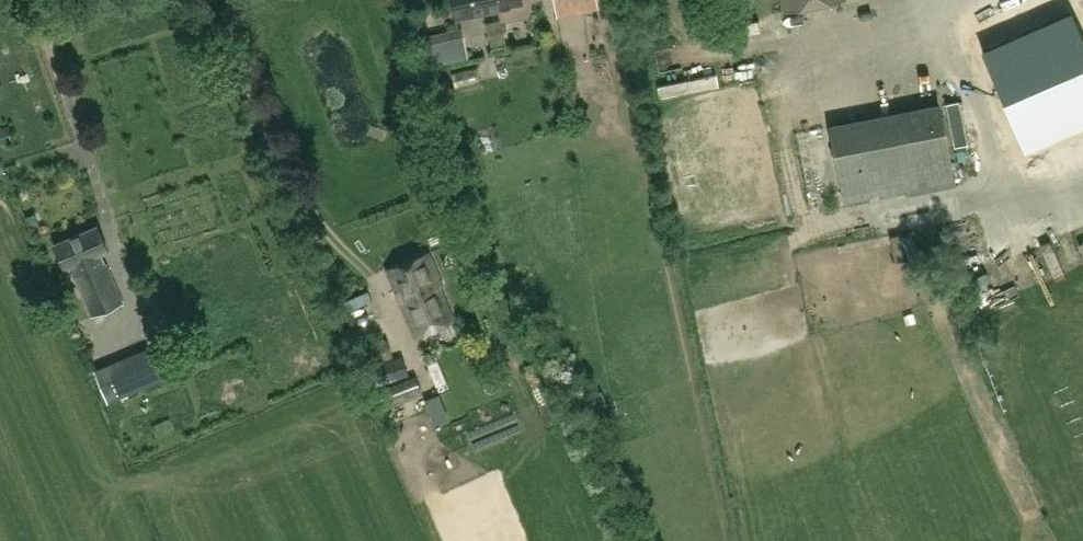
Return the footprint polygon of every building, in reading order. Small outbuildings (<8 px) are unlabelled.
[(457,16),(522,3),(522,0),(454,0),(457,16)] [(785,11),(838,0),(783,0),(785,11)] [(980,47),(1024,147),(1082,121),(1082,40),(1069,8),(980,47)] [(419,36),(425,65),(464,57),(458,28),(419,36)] [(720,68),(662,80),(665,97),(723,85),(720,68)] [(939,104),(831,126),(846,199),(953,178),(939,104)] [(65,267),(70,265),(93,316),(124,303),(101,252),(107,249),(97,226),(55,244),(65,267)] [(416,337),(454,321),(439,286),(441,285),(427,252),(387,270),(416,337)] [(1002,283),(984,289),(992,311),(1010,305),(1002,283)] [(137,341),(131,331),(142,325),(134,311),(107,327),(121,350),(137,341)] [(388,338),(363,346),(369,364),(393,357),(388,338)] [(153,350),(122,363),(134,391),(165,378),(153,350)] [(373,385),(384,382),(408,373),(402,357),(368,369),(373,385)] [(415,376),(377,391),(384,409),(423,394),(415,376)]
